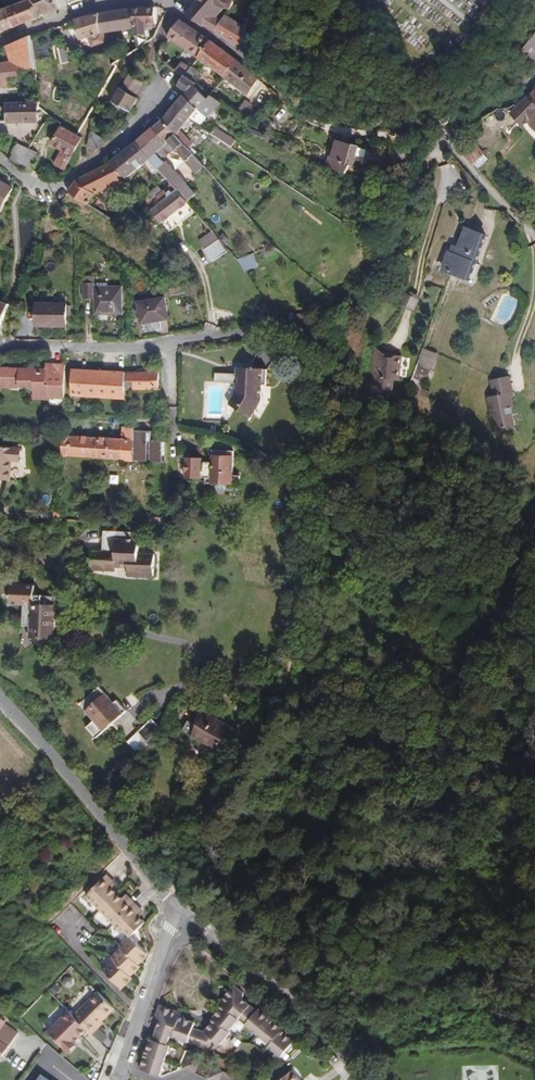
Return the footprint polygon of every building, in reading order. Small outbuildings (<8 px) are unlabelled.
[(36,19),(30,0),(28,0),(21,3),(8,7),(0,11),(0,25),(2,32),(36,19)] [(55,0),(30,0),(36,19),(58,9),(55,0)] [(185,14),(189,16),(188,17),(199,24),(199,23),(202,26),(203,25),(215,32),(214,33),(234,46),(242,43),(245,34),(246,28),(232,19),(225,15),(220,22),(214,18),(216,15),(217,16),(224,8),(229,10),(231,8),(233,5),(233,2),(232,0),(198,0),(185,14)] [(156,7),(133,8),(135,28),(136,36),(147,33),(146,24),(156,23),(157,23),(156,7)] [(135,28),(133,8),(100,13),(75,20),(81,41),(89,38),(93,46),(107,41),(106,39),(112,37),(110,34),(105,35),(105,32),(109,32),(135,28)] [(179,20),(167,37),(197,58),(209,40),(179,20)] [(150,33),(149,26),(156,26),(156,23),(146,24),(147,33),(150,33)] [(521,50),(534,62),(534,33),(521,50)] [(31,36),(7,46),(11,61),(0,63),(0,81),(6,80),(5,72),(8,71),(36,68),(33,50),(31,36)] [(238,61),(209,40),(197,58),(224,78),(238,61)] [(66,47),(57,49),(61,64),(70,62),(66,47)] [(181,61),(175,71),(183,78),(185,75),(190,68),(181,61)] [(258,79),(238,61),(224,78),(248,96),(258,79)] [(199,72),(191,67),(190,68),(185,75),(193,81),(199,72)] [(8,71),(5,72),(6,80),(0,81),(0,86),(9,85),(8,71)] [(130,74),(122,88),(134,96),(143,82),(130,74)] [(194,85),(196,82),(193,81),(185,75),(183,78),(178,85),(187,92),(176,105),(190,119),(200,126),(207,118),(221,102),(210,95),(207,98),(194,85)] [(134,96),(122,88),(121,88),(121,87),(112,101),(117,104),(122,107),(131,112),(139,98),(134,96)] [(527,96),(510,113),(519,123),(524,118),(528,121),(534,129),(534,88),(527,96)] [(40,108),(40,101),(7,102),(6,123),(39,122),(40,109),(40,108)] [(249,121),(257,111),(244,101),(237,112),(242,116),(249,121)] [(180,129),(190,119),(176,105),(163,120),(176,134),(180,129)] [(452,113),(448,107),(442,111),(446,118),(452,113)] [(269,129),(273,123),(264,117),(260,123),(269,129)] [(523,126),(528,121),(524,118),(519,123),(523,126)] [(189,148),(184,143),(176,134),(163,120),(163,121),(154,128),(136,142),(151,159),(160,169),(160,170),(172,183),(178,190),(179,191),(180,191),(189,200),(196,194),(187,184),(187,183),(166,161),(164,163),(162,160),(167,156),(174,149),(175,150),(176,149),(187,161),(186,162),(195,173),(204,164),(194,154),(189,148)] [(65,170),(83,138),(78,135),(63,126),(53,145),(63,150),(61,153),(65,155),(59,167),(65,170)] [(214,128),(211,133),(232,147),(236,141),(220,131),(219,131),(214,128)] [(194,144),(180,129),(176,134),(184,143),(189,148),(194,144)] [(108,141),(92,131),(89,135),(89,141),(88,147),(95,152),(100,148),(104,146),(105,144),(108,141)] [(329,158),(326,166),(333,170),(346,173),(351,165),(353,166),(358,147),(337,141),(334,152),(332,159),(329,158)] [(484,154),(472,141),(467,141),(458,149),(472,165),(483,155),(484,154)] [(151,159),(136,142),(123,153),(111,162),(125,179),(145,164),(154,177),(160,169),(151,159)] [(29,148),(18,143),(10,161),(22,166),(29,148)] [(31,170),(39,153),(29,148),(22,166),(31,170)] [(59,167),(65,155),(61,153),(55,164),(59,167)] [(478,171),(489,160),(483,155),(472,165),(478,171)] [(125,179),(111,162),(77,179),(69,191),(87,205),(94,194),(125,179)] [(404,181),(409,164),(402,162),(398,179),(404,181)] [(204,164),(195,173),(196,174),(205,165),(204,164)] [(13,188),(0,180),(0,207),(2,209),(13,188)] [(145,203),(160,192),(156,186),(141,199),(145,203)] [(179,191),(178,190),(173,193),(171,190),(167,193),(165,190),(156,197),(161,203),(157,206),(151,210),(151,211),(161,224),(188,203),(188,202),(188,201),(179,191)] [(180,191),(179,191),(188,201),(189,200),(180,191)] [(157,206),(151,200),(146,203),(151,210),(157,206)] [(129,232),(135,226),(131,222),(125,228),(129,232)] [(467,279),(483,235),(466,228),(459,247),(458,249),(456,254),(450,251),(449,251),(442,269),(467,279)] [(220,239),(213,231),(200,240),(205,249),(214,261),(228,251),(220,239)] [(228,240),(223,234),(219,238),(225,244),(228,240)] [(279,249),(273,244),(261,250),(265,257),(279,249)] [(459,247),(453,245),(450,251),(456,254),(458,249),(459,247)] [(258,265),(252,254),(238,259),(243,266),(246,272),(258,265)] [(123,315),(122,286),(108,286),(108,283),(95,284),(94,276),(83,276),(84,282),(84,299),(95,299),(95,315),(97,315),(98,320),(108,320),(108,315),(123,315)] [(186,292),(185,286),(170,289),(172,296),(186,292)] [(413,309),(418,299),(404,292),(399,302),(413,309)] [(169,319),(165,297),(137,302),(138,310),(135,311),(136,314),(139,314),(141,324),(169,319)] [(9,305),(8,304),(0,301),(0,326),(1,327),(9,305)] [(67,327),(67,303),(36,302),(36,327),(67,327)] [(262,315),(268,312),(264,305),(259,308),(262,315)] [(143,331),(162,328),(161,321),(142,324),(143,331)] [(398,381),(401,356),(373,353),(369,386),(379,387),(379,389),(391,390),(393,380),(398,381)] [(66,365),(55,365),(55,366),(46,366),(46,370),(46,374),(29,373),(29,369),(1,369),(1,376),(0,376),(0,379),(0,387),(9,387),(9,386),(28,386),(34,390),(34,399),(48,399),(48,397),(65,398),(66,365)] [(266,385),(267,369),(242,368),(242,375),(236,374),(236,384),(236,391),(229,403),(246,413),(253,400),(261,400),(262,399),(262,390),(258,390),(258,385),(262,385),(266,385)] [(424,385),(429,373),(415,368),(415,369),(407,390),(421,395),(424,385)] [(160,389),(160,372),(159,372),(126,373),(126,372),(125,372),(72,369),(72,395),(90,396),(127,399),(127,396),(133,396),(133,389),(159,389),(160,389)] [(236,384),(236,374),(215,374),(215,382),(236,384)] [(496,431),(512,427),(508,408),(510,408),(507,395),(509,394),(505,377),(486,382),(490,398),(484,400),(489,420),(492,419),(496,431)] [(252,416),(261,400),(253,400),(246,413),(252,416)] [(168,461),(168,441),(152,441),(136,439),(136,430),(136,428),(125,428),(125,439),(72,436),(72,443),(63,442),(62,455),(135,459),(168,461)] [(152,441),(152,431),(136,430),(136,439),(152,441)] [(21,448),(0,446),(0,479),(11,480),(13,460),(20,461),(21,448)] [(233,475),(234,451),(212,450),(212,463),(201,462),(202,459),(187,458),(186,477),(194,478),(195,472),(206,472),(206,478),(205,483),(216,484),(227,484),(240,484),(240,475),(233,475)] [(59,520),(60,511),(53,511),(52,520),(59,520)] [(138,556),(139,540),(139,533),(104,531),(103,551),(92,550),(91,562),(108,563),(108,567),(114,567),(128,568),(127,577),(153,579),(155,557),(138,556)] [(108,567),(108,563),(91,562),(90,572),(108,573),(114,574),(114,567),(108,567)] [(57,617),(58,597),(36,596),(36,585),(12,584),(11,603),(25,604),(24,626),(31,626),(31,642),(45,651),(55,639),(56,626),(57,617)] [(66,627),(67,617),(57,617),(56,626),(66,627)] [(126,711),(117,700),(113,703),(99,687),(79,704),(88,713),(93,708),(100,715),(94,721),(88,726),(98,737),(113,723),(110,720),(114,717),(116,720),(126,711)] [(100,715),(93,708),(88,713),(94,721),(100,715)] [(232,726),(201,710),(194,723),(189,719),(183,731),(195,738),(196,736),(213,744),(212,746),(210,750),(224,757),(235,737),(228,733),(232,726)] [(147,742),(161,728),(152,718),(128,741),(139,753),(148,744),(147,742)] [(98,737),(88,726),(87,727),(96,738),(98,737)] [(213,744),(196,736),(195,738),(212,746),(213,744)] [(131,937),(146,922),(140,916),(137,913),(141,909),(130,898),(126,902),(122,898),(112,888),(109,884),(113,880),(107,874),(86,895),(122,932),(123,932),(124,931),(129,936),(119,946),(121,948),(111,958),(113,960),(103,969),(122,989),(133,978),(131,976),(141,967),(139,964),(149,954),(131,937)] [(258,1010),(243,998),(244,996),(244,993),(234,985),(221,1000),(222,1004),(220,1006),(220,1010),(211,1020),(212,1023),(204,1032),(193,1028),(196,1022),(186,1019),(184,1016),(181,1015),(180,1012),(160,1005),(156,1017),(157,1020),(160,1021),(153,1039),(151,1039),(147,1049),(145,1050),(142,1057),(144,1059),(141,1070),(160,1076),(171,1045),(168,1044),(171,1035),(213,1050),(220,1043),(222,1045),(232,1032),(230,1031),(242,1016),(248,1022),(246,1024),(270,1044),(269,1046),(282,1057),(296,1040),(287,1033),(287,1030),(276,1022),(276,1019),(271,1014),(268,1015),(260,1008),(258,1010)] [(115,1009),(98,991),(74,1015),(87,1029),(91,1033),(103,1021),(115,1009)] [(73,1042),(87,1029),(74,1015),(71,1012),(49,1033),(67,1052),(75,1044),(73,1042)] [(4,1024),(5,1022),(0,1018),(0,1053),(3,1055),(8,1049),(12,1052),(23,1038),(4,1024)] [(92,1034),(104,1022),(103,1021),(91,1033),(92,1034)] [(188,1056),(182,1068),(210,1079),(245,1079),(188,1056)] [(293,1070),(280,1079),(301,1079),(293,1070)]
